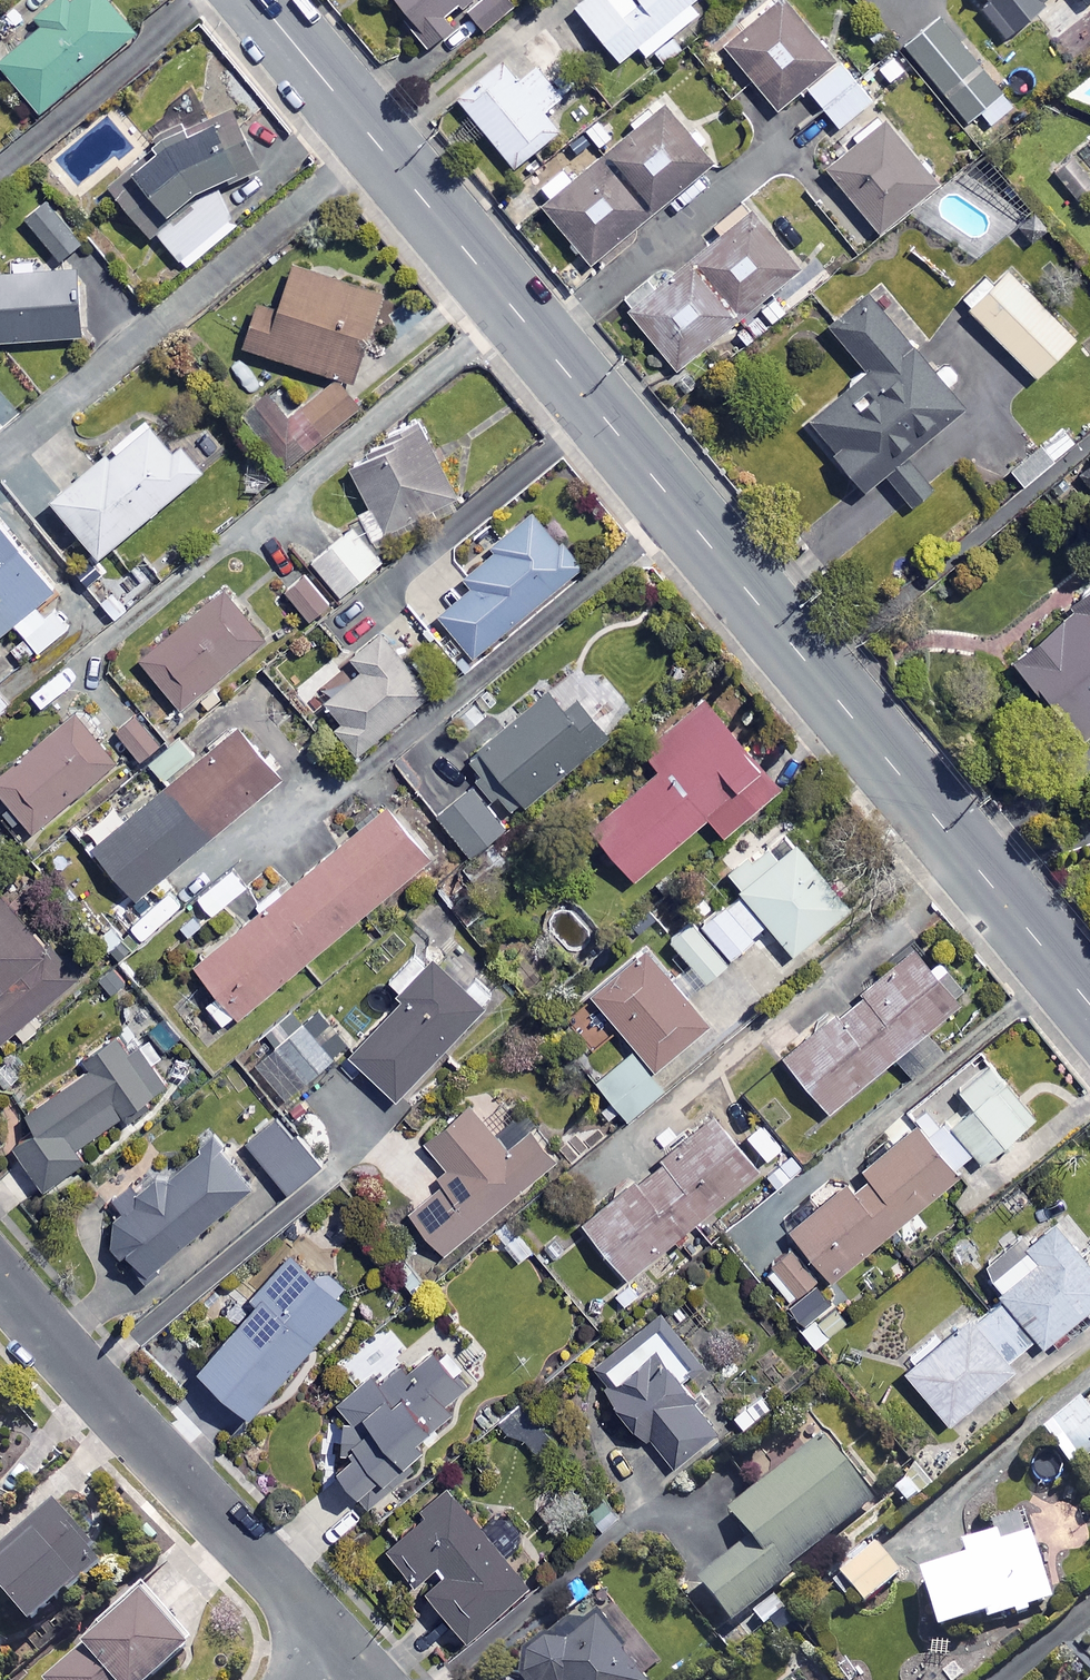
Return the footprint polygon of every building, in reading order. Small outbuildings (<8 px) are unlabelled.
[(115,0),(59,0),(0,50),(0,62),(39,108),(136,25),(115,0)] [(407,10),(401,15),(424,43),(450,21),(442,11),(455,0),(398,0),(407,10)] [(470,13),(486,30),(518,0),(483,0),(470,13)] [(633,44),(642,55),(650,48),(662,62),(686,42),(675,28),(696,10),(688,0),(576,0),(573,3),(617,57),(633,44)] [(788,0),(770,0),(720,41),(774,107),(835,57),(788,0)] [(979,5),(1005,38),(1048,4),(1045,0),(985,0),(979,5)] [(1012,103),(939,12),(903,41),(965,119),(978,108),(989,122),(1012,103)] [(515,78),(498,58),(455,94),(512,163),(557,126),(542,108),(559,94),(534,63),(515,78)] [(869,97),(840,60),(806,86),(836,123),(869,97)] [(222,90),(104,182),(147,234),(155,228),(185,265),(240,219),(217,190),(259,156),(222,90)] [(710,160),(661,100),(538,201),(587,261),(710,160)] [(935,180),(882,116),(824,164),(876,228),(935,180)] [(1073,150),(1053,169),(1089,208),(1089,207),(1089,168),(1073,150)] [(798,267),(749,206),(625,306),(674,366),(798,267)] [(379,289),(289,257),(274,299),(259,293),(242,340),(347,377),(379,289)] [(76,263),(0,267),(0,336),(80,331),(76,263)] [(1071,334),(1002,264),(963,302),(1032,372),(1071,334)] [(961,402),(866,287),(826,320),(865,367),(805,416),(862,484),(881,469),(908,503),(931,484),(903,451),(961,402)] [(357,406),(332,376),(285,415),(263,389),(227,418),(275,475),(357,406)] [(168,443),(145,414),(48,490),(94,548),(200,465),(177,436),(168,443)] [(453,489),(416,420),(345,458),(369,502),(357,508),(371,534),(453,489)] [(1053,458),(1038,442),(1008,470),(1023,486),(1053,458)] [(578,563),(533,511),(461,572),(471,583),(436,613),(471,654),(578,563)] [(381,557),(351,522),(309,557),(339,592),(381,557)] [(0,524),(0,628),(12,618),(37,648),(68,623),(44,594),(52,587),(0,524)] [(328,599),(303,568),(282,584),(308,616),(328,599)] [(1009,651),(1080,734),(1089,725),(1089,583),(1009,651)] [(263,636),(224,587),(139,657),(179,705),(263,636)] [(358,666),(322,695),(342,719),(335,725),(355,749),(432,685),(403,649),(421,634),(406,615),(385,632),(377,623),(345,650),(358,666)] [(79,672),(68,657),(36,681),(47,696),(79,672)] [(497,792),(509,807),(571,756),(582,770),(605,751),(594,738),(614,722),(569,667),(465,752),(477,767),(470,773),(490,798),(497,792)] [(0,691),(0,709),(9,702),(0,691)] [(779,782),(703,693),(642,745),(657,763),(588,822),(633,874),(705,812),(722,831),(779,782)] [(158,740),(131,707),(111,724),(138,756),(158,740)] [(73,708),(0,768),(0,790),(30,827),(114,758),(73,708)] [(279,774),(236,722),(91,842),(134,894),(279,774)] [(502,823),(466,776),(430,804),(467,851),(502,823)] [(430,854),(386,800),(191,958),(216,988),(204,998),(223,1022),(430,854)] [(845,905),(782,823),(726,867),(789,948),(845,905)] [(124,923),(116,930),(125,942),(185,896),(170,876),(118,916),(124,923)] [(0,885),(0,1036),(74,976),(0,885)] [(762,926),(735,891),(701,918),(728,953),(762,926)] [(596,932),(564,900),(539,925),(572,957),(596,932)] [(723,959),(690,916),(668,933),(702,976),(723,959)] [(482,1002),(418,941),(385,975),(404,993),(348,1051),(393,1094),(482,1002)] [(705,1021),(641,945),(589,989),(653,1065),(705,1021)] [(956,999),(911,945),(781,1052),(826,1107),(892,1052),(909,1073),(941,1047),(923,1026),(956,999)] [(273,1043),(249,1063),(279,1099),(347,1042),(330,1022),(317,1033),(295,1007),(265,1033),(273,1043)] [(149,1063),(184,1039),(168,1016),(134,1041),(128,1033),(119,1039),(112,1029),(82,1050),(89,1060),(21,1108),(33,1124),(11,1139),(43,1184),(84,1155),(76,1144),(121,1113),(126,1120),(149,1104),(144,1096),(163,1083),(149,1063)] [(662,1085),(630,1048),(592,1081),(624,1118),(662,1085)] [(1030,1114),(985,1059),(956,1083),(971,1101),(940,1126),(926,1108),(862,1161),(867,1166),(847,1183),(842,1178),(787,1224),(829,1275),(955,1170),(951,1164),(972,1147),(980,1156),(1030,1114)] [(557,1153),(519,1108),(493,1130),(466,1098),(422,1137),(452,1172),(409,1209),(444,1250),(557,1153)] [(292,1133),(275,1112),(244,1138),(285,1188),(321,1159),(296,1129),(292,1133)] [(769,1185),(711,1112),(580,1217),(625,1272),(725,1192),(738,1209),(769,1185)] [(192,1139),(197,1145),(165,1172),(160,1166),(109,1208),(106,1245),(125,1268),(131,1263),(143,1278),(159,1265),(155,1259),(254,1178),(210,1125),(192,1139)] [(1053,1219),(987,1274),(1041,1339),(1089,1299),(1089,1264),(1053,1219)] [(196,1357),(246,1404),(307,1339),(320,1352),(338,1332),(325,1320),(345,1298),(290,1246),(248,1290),(253,1295),(196,1357)] [(945,1417),(1011,1364),(1005,1356),(1026,1340),(988,1292),(901,1362),(945,1417)] [(682,1384),(709,1363),(658,1299),(586,1356),(604,1378),(598,1383),(641,1436),(647,1432),(675,1466),(719,1431),(682,1384)] [(845,1319),(832,1302),(800,1327),(813,1344),(845,1319)] [(330,1396),(342,1409),(339,1469),(369,1503),(415,1463),(403,1450),(452,1406),(447,1400),(472,1378),(436,1338),(408,1363),(402,1356),(379,1376),(368,1363),(330,1396)] [(1081,1398),(1047,1425),(1077,1463),(1089,1453),(1089,1409),(1081,1398)] [(871,1498),(817,1432),(725,1508),(749,1536),(697,1579),(731,1621),(786,1575),(783,1571),(871,1498)] [(946,1462),(928,1447),(893,1490),(912,1505),(946,1462)] [(423,1579),(467,1629),(527,1578),(447,1484),(380,1542),(411,1578),(433,1559),(439,1565),(423,1579)] [(50,1503),(0,1548),(0,1590),(27,1620),(98,1557),(50,1503)] [(983,1611),(985,1618),(1010,1610),(1013,1617),(1029,1611),(1026,1605),(1049,1597),(1027,1531),(998,1540),(994,1529),(960,1541),(964,1554),(915,1570),(933,1627),(983,1611)] [(898,1572),(870,1540),(836,1569),(863,1601),(898,1572)] [(136,1593),(43,1679),(146,1679),(185,1644),(136,1593)] [(593,1614),(563,1636),(537,1635),(520,1647),(513,1673),(518,1679),(642,1679),(593,1614)]
